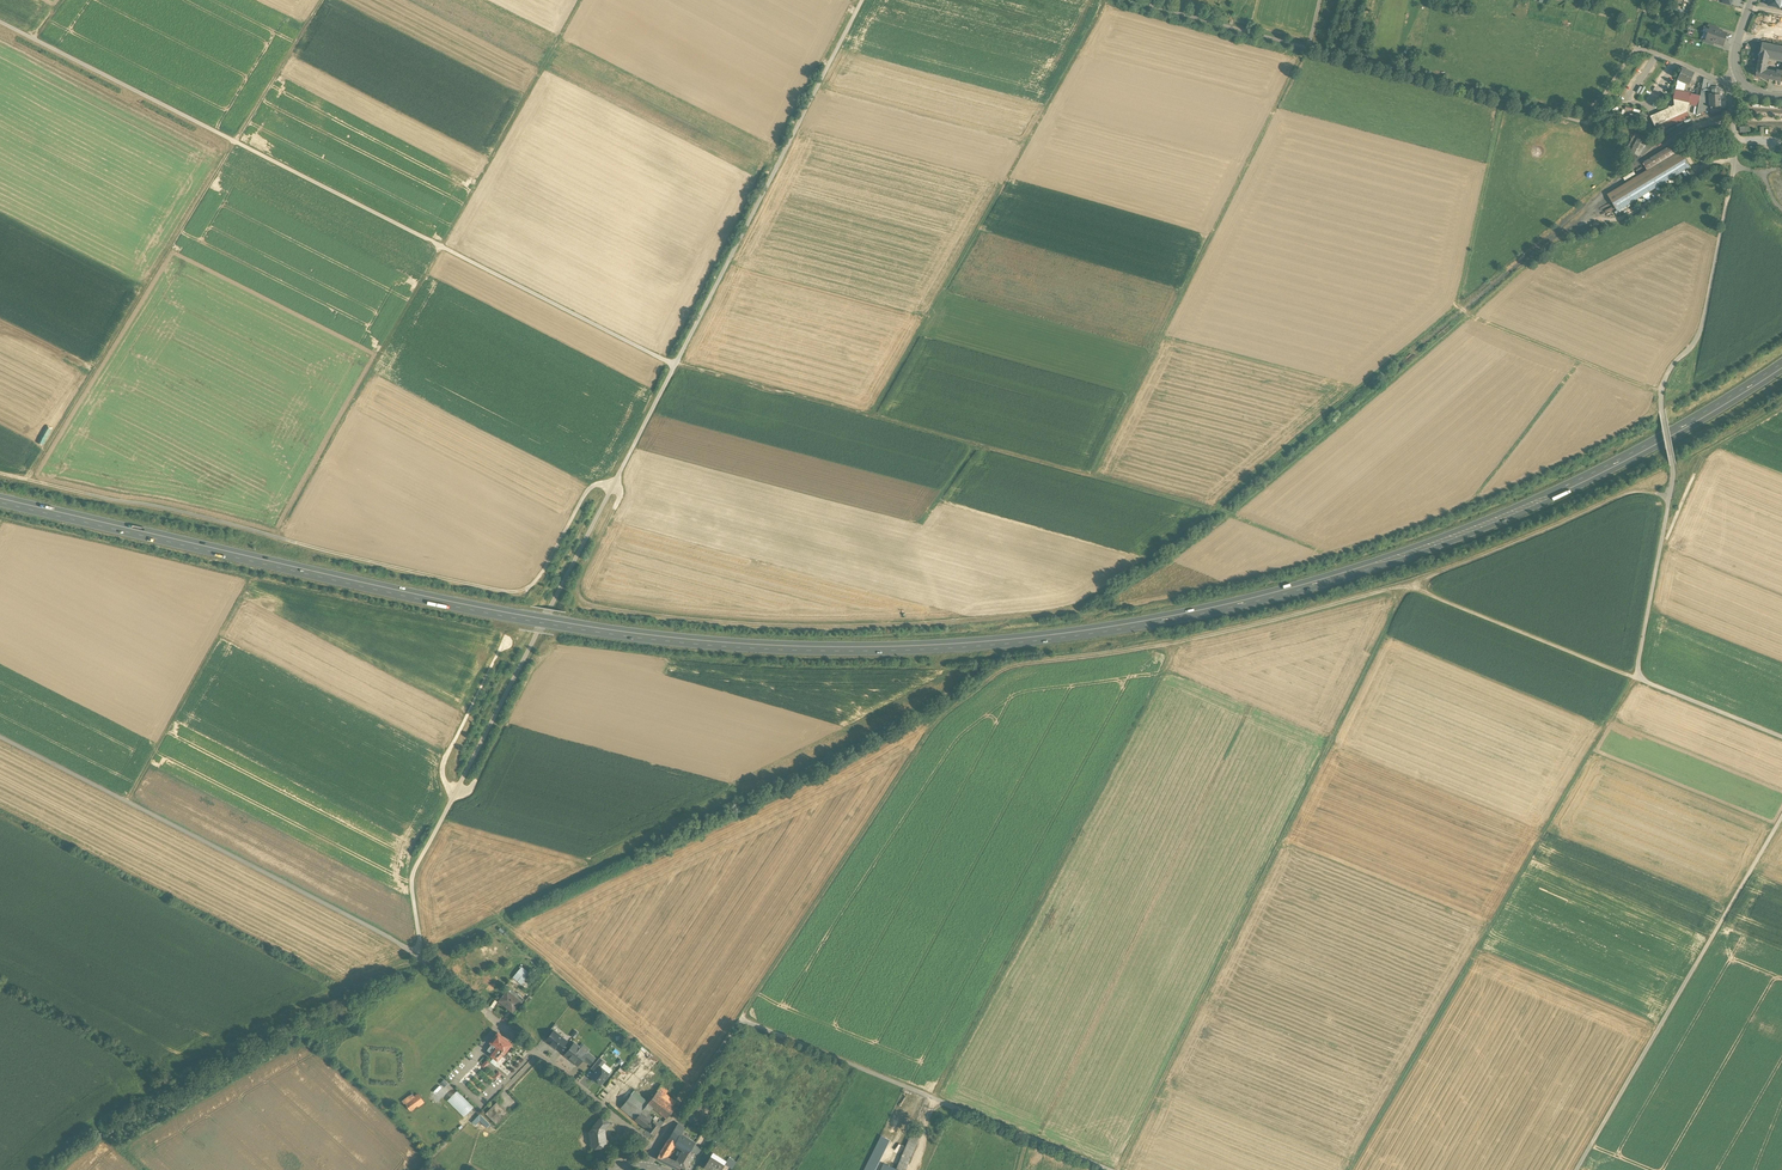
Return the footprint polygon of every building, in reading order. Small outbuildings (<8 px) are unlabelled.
[(1717,31),(1709,28),(1708,34),(1724,39),(1726,33),(1717,31)] [(1724,39),(1708,34),(1706,39),(1713,42),(1722,45),(1724,39)] [(1762,43),(1759,54),(1767,56),(1781,59),(1781,47),(1775,45),(1772,45),(1762,43)] [(1767,56),(1759,54),(1755,76),(1774,80),(1776,73),(1765,71),(1764,69),(1767,56)] [(1693,73),(1682,68),(1678,78),(1680,79),(1679,81),(1684,83),(1684,81),(1689,83),(1693,73)] [(1707,80),(1704,78),(1702,86),(1700,96),(1698,107),(1696,114),(1710,110),(1711,109),(1711,106),(1710,106),(1710,94),(1712,94),(1712,87),(1715,87),(1712,82),(1707,80)] [(1696,95),(1675,90),(1673,99),(1689,102),(1688,104),(1689,105),(1698,107),(1700,96),(1696,95)] [(1712,94),(1710,94),(1710,106),(1711,106),(1721,106),(1720,93),(1712,94)] [(1670,106),(1668,107),(1668,108),(1650,116),(1655,126),(1658,125),(1660,130),(1683,120),(1690,117),(1687,111),(1689,105),(1688,104),(1689,102),(1673,99),(1674,105),(1670,107),(1670,106)] [(1637,139),(1633,136),(1626,150),(1630,152),(1637,139)] [(1647,140),(1638,136),(1637,139),(1630,152),(1635,154),(1639,156),(1640,154),(1647,140)] [(1647,140),(1640,154),(1642,155),(1653,146),(1655,143),(1647,139),(1647,140)] [(1675,143),(1644,162),(1646,166),(1648,169),(1679,150),(1675,143)] [(1690,167),(1679,150),(1648,169),(1608,194),(1610,198),(1613,202),(1616,207),(1618,211),(1690,167)] [(522,967),(513,977),(521,984),(530,975),(522,967)] [(510,993),(507,991),(499,1001),(513,1012),(521,1002),(516,997),(518,995),(512,990),(510,993)] [(554,1031),(546,1040),(551,1043),(556,1037),(555,1036),(557,1034),(554,1031)] [(511,1044),(498,1033),(490,1042),(493,1044),(497,1048),(495,1050),(491,1055),(494,1057),(497,1060),(503,1053),(504,1053),(511,1044)] [(566,1041),(557,1034),(555,1036),(556,1037),(551,1043),(559,1050),(566,1041)] [(586,1053),(575,1043),(565,1055),(572,1061),(573,1060),(578,1064),(582,1058),(586,1053)] [(587,1051),(586,1053),(582,1058),(589,1064),(595,1057),(587,1051)] [(599,1058),(591,1068),(595,1071),(599,1066),(601,1067),(605,1062),(599,1058)] [(601,1067),(599,1066),(595,1071),(590,1076),(593,1078),(594,1078),(596,1079),(597,1081),(600,1084),(604,1079),(606,1078),(608,1077),(607,1075),(609,1074),(601,1067)] [(661,1085),(657,1090),(656,1093),(660,1096),(666,1089),(661,1085)] [(631,1094),(645,1106),(648,1103),(648,1102),(634,1090),(631,1094)] [(448,1101),(464,1117),(474,1108),(458,1091),(448,1101)] [(660,1096),(656,1093),(648,1102),(648,1103),(653,1107),(667,1118),(675,1108),(660,1096)] [(412,1094),(399,1103),(402,1106),(405,1104),(410,1111),(423,1101),(418,1094),(415,1097),(412,1094)] [(645,1106),(631,1094),(620,1108),(646,1128),(653,1119),(654,1118),(648,1113),(653,1107),(648,1103),(645,1106)] [(698,1095),(687,1111),(694,1116),(705,1100),(700,1096),(698,1095)] [(507,1113),(496,1102),(485,1114),(496,1125),(507,1113)] [(687,1111),(683,1118),(690,1122),(694,1116),(687,1111)] [(480,1115),(474,1122),(477,1124),(481,1120),(487,1126),(489,1124),(480,1115)] [(602,1119),(597,1125),(596,1124),(592,1128),(593,1129),(590,1133),(592,1134),(593,1143),(591,1145),(595,1148),(604,1147),(605,1145),(603,1130),(609,1123),(604,1119),(602,1119)] [(653,1119),(646,1128),(654,1135),(660,1127),(659,1127),(663,1122),(660,1119),(657,1122),(653,1119)] [(678,1123),(673,1130),(678,1133),(679,1134),(683,1129),(686,1131),(686,1132),(691,1135),(693,1132),(678,1123)] [(673,1130),(667,1141),(670,1143),(671,1141),(672,1142),(678,1133),(673,1130)] [(895,1169),(906,1169),(921,1135),(912,1131),(895,1169)] [(691,1135),(686,1132),(683,1136),(694,1143),(695,1144),(700,1136),(693,1132),(691,1135)] [(691,1149),(694,1143),(683,1136),(679,1134),(678,1133),(672,1142),(683,1149),(689,1152),(691,1149)] [(703,1139),(700,1136),(695,1144),(694,1143),(691,1149),(695,1151),(700,1144),(703,1139)] [(864,1169),(875,1169),(888,1143),(879,1139),(864,1169)] [(667,1141),(656,1158),(674,1167),(676,1163),(665,1157),(673,1145),(670,1143),(667,1141)] [(680,1167),(686,1169),(688,1169),(703,1146),(700,1144),(695,1151),(691,1149),(689,1152),(680,1167)] [(683,1149),(676,1163),(674,1167),(679,1169),(680,1167),(689,1152),(683,1149)] [(709,1156),(703,1166),(709,1169),(722,1169),(724,1166),(709,1156)] [(736,1161),(729,1156),(724,1164),(731,1169),(736,1161)]
